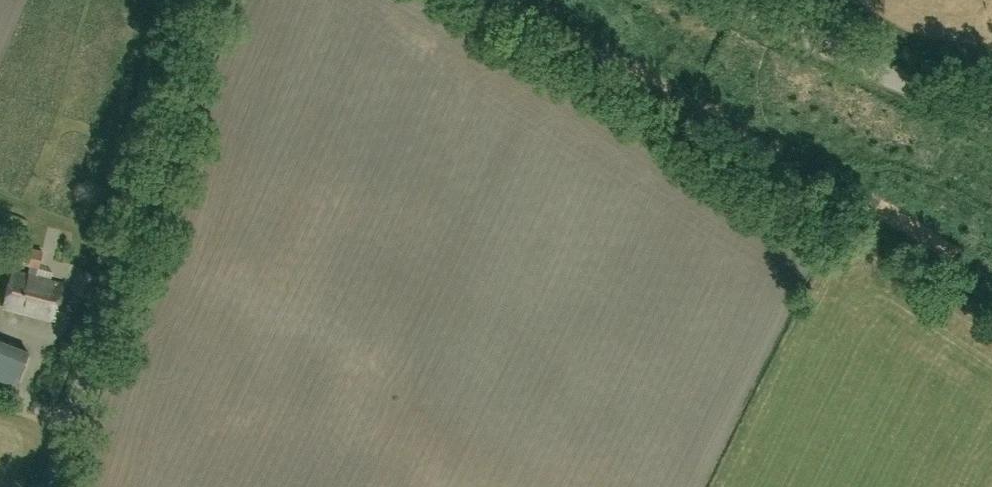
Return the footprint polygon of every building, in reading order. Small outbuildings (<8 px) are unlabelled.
[(2,307),(55,319),(63,283),(36,277),(42,251),(18,245),(14,261),(30,265),(28,275),(11,271),(2,307)] [(77,266),(68,291),(89,298),(98,273),(77,266)] [(28,351),(0,341),(0,388),(12,393),(28,351)]
